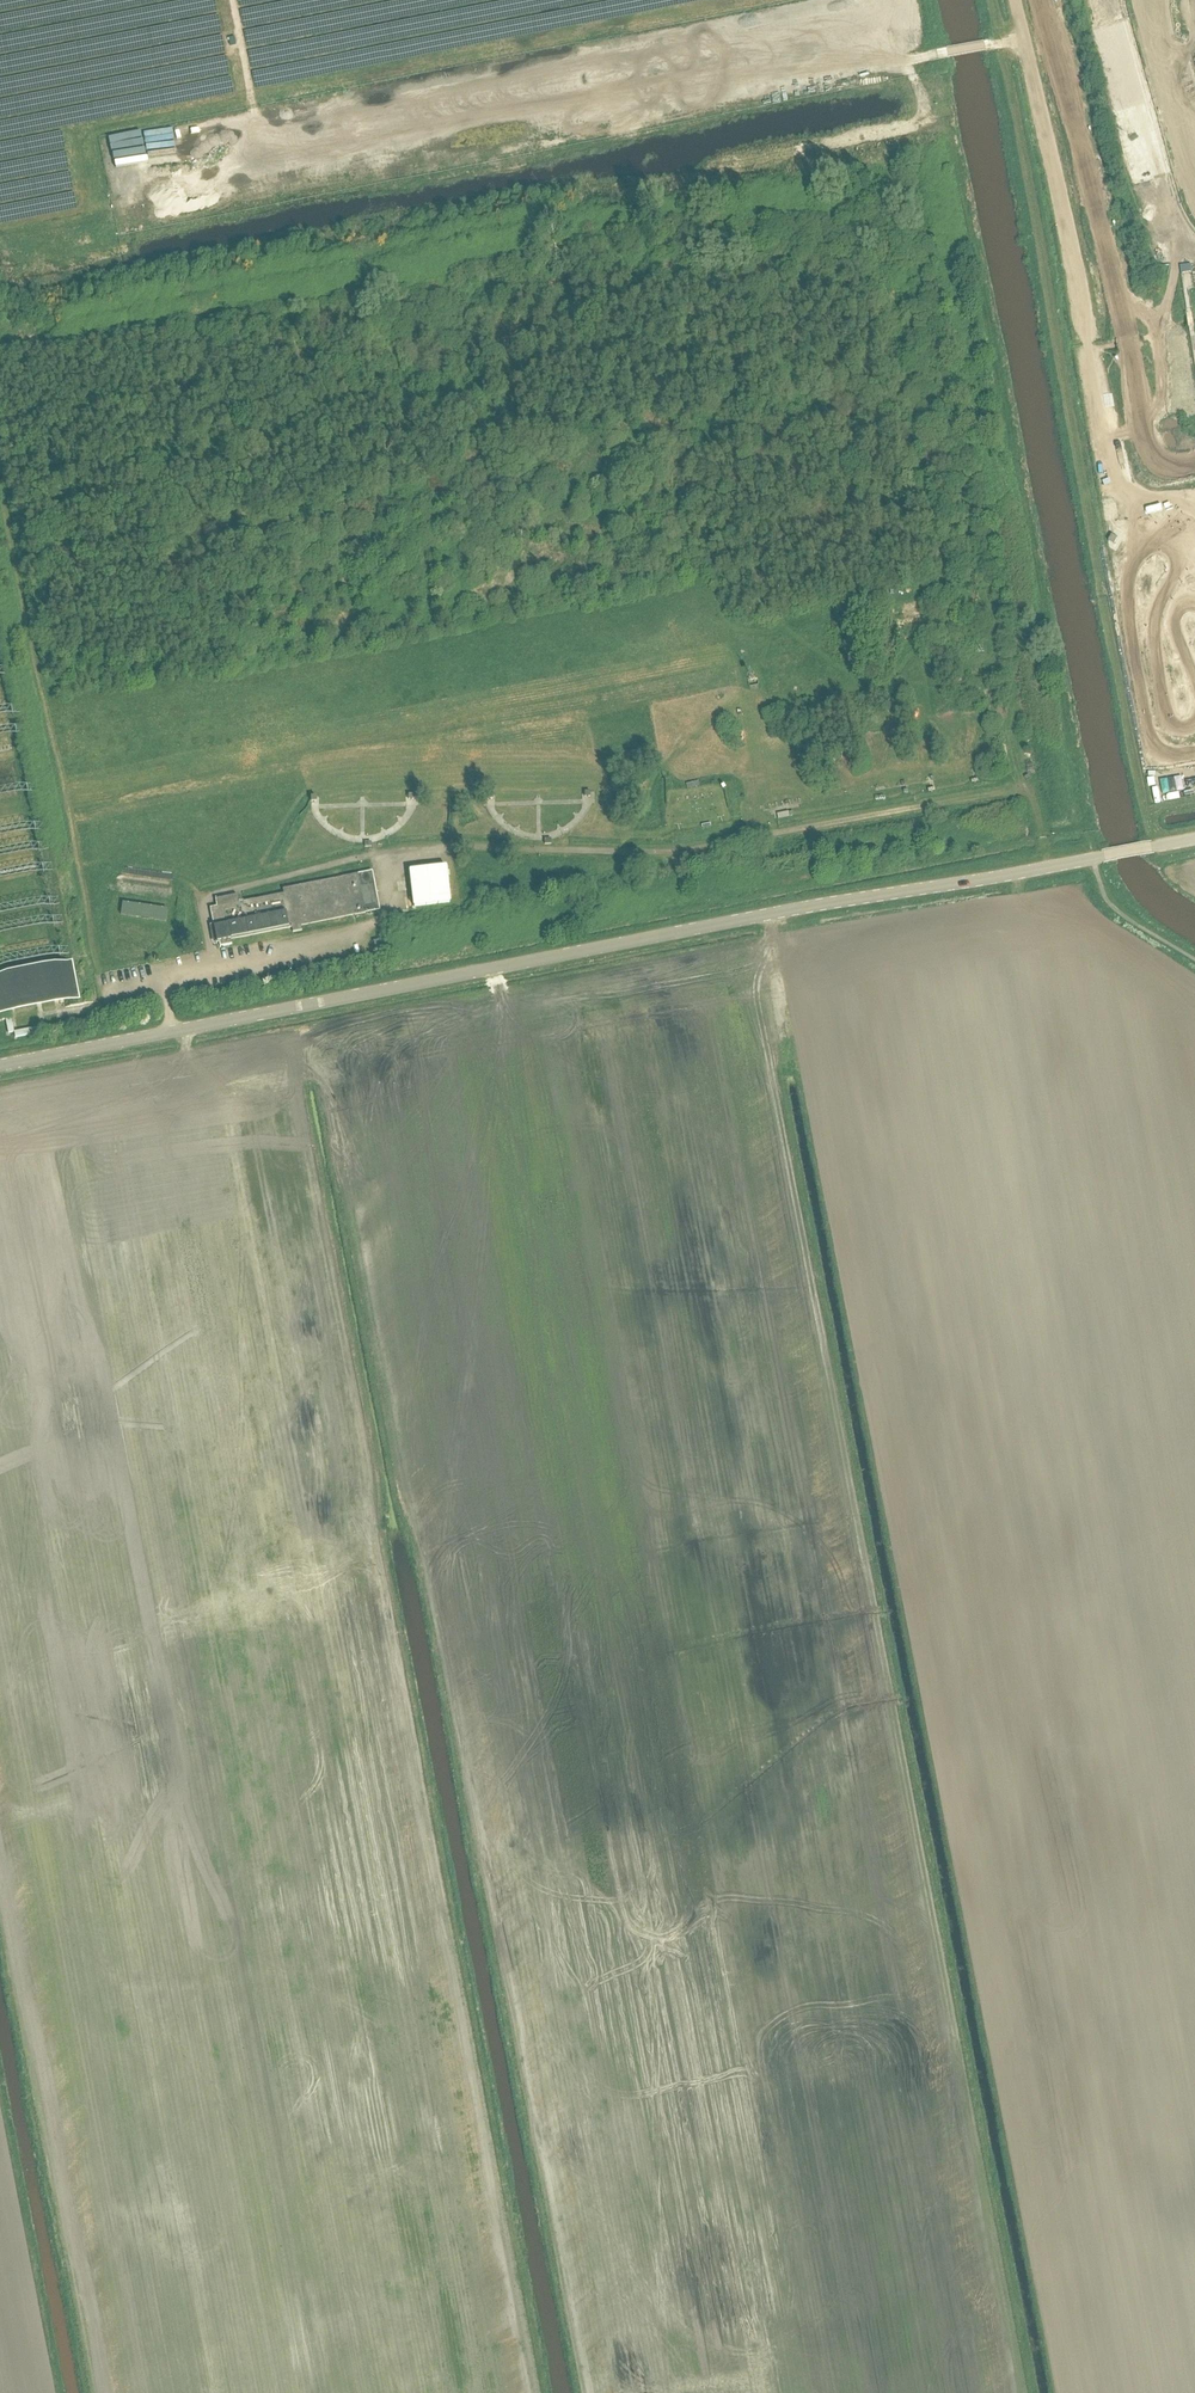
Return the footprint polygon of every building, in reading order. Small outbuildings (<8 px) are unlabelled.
[(1095,22),(1102,22),(1101,0),(1094,0),(1095,22)] [(1106,23),(1100,24),(1104,56),(1111,55),(1106,23)] [(446,867),(409,872),(414,907),(450,903),(446,867)] [(213,944),(217,943),(219,943),(220,948),(232,945),(231,940),(292,928),(293,933),(302,931),(301,927),(380,911),(372,872),(283,890),(283,895),(238,903),(237,896),(215,900),(217,907),(210,909),(214,928),(210,929),(213,944)] [(116,915),(163,923),(165,910),(119,902),(116,915)] [(73,1001),(66,962),(0,973),(0,1013),(73,1001)] [(74,1022),(14,1033),(12,1019),(6,1020),(9,1036),(14,1035),(15,1039),(75,1028),(74,1022)]
